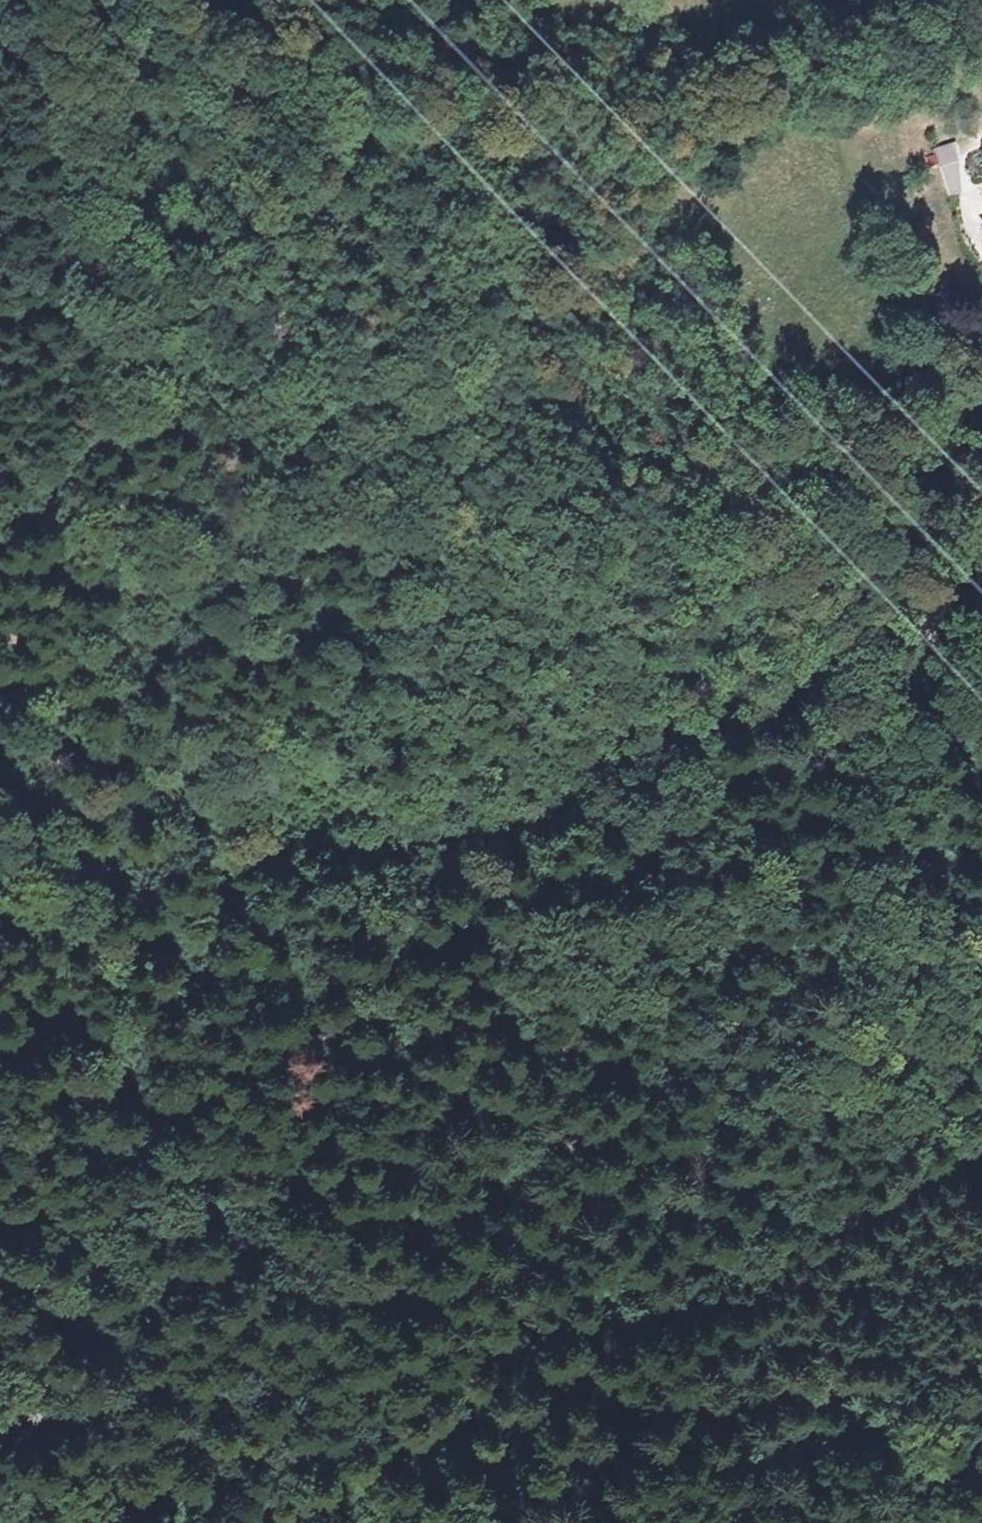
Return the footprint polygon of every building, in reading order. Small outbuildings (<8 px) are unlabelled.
[(943,195),(968,191),(961,142),(935,146),(943,195)]
